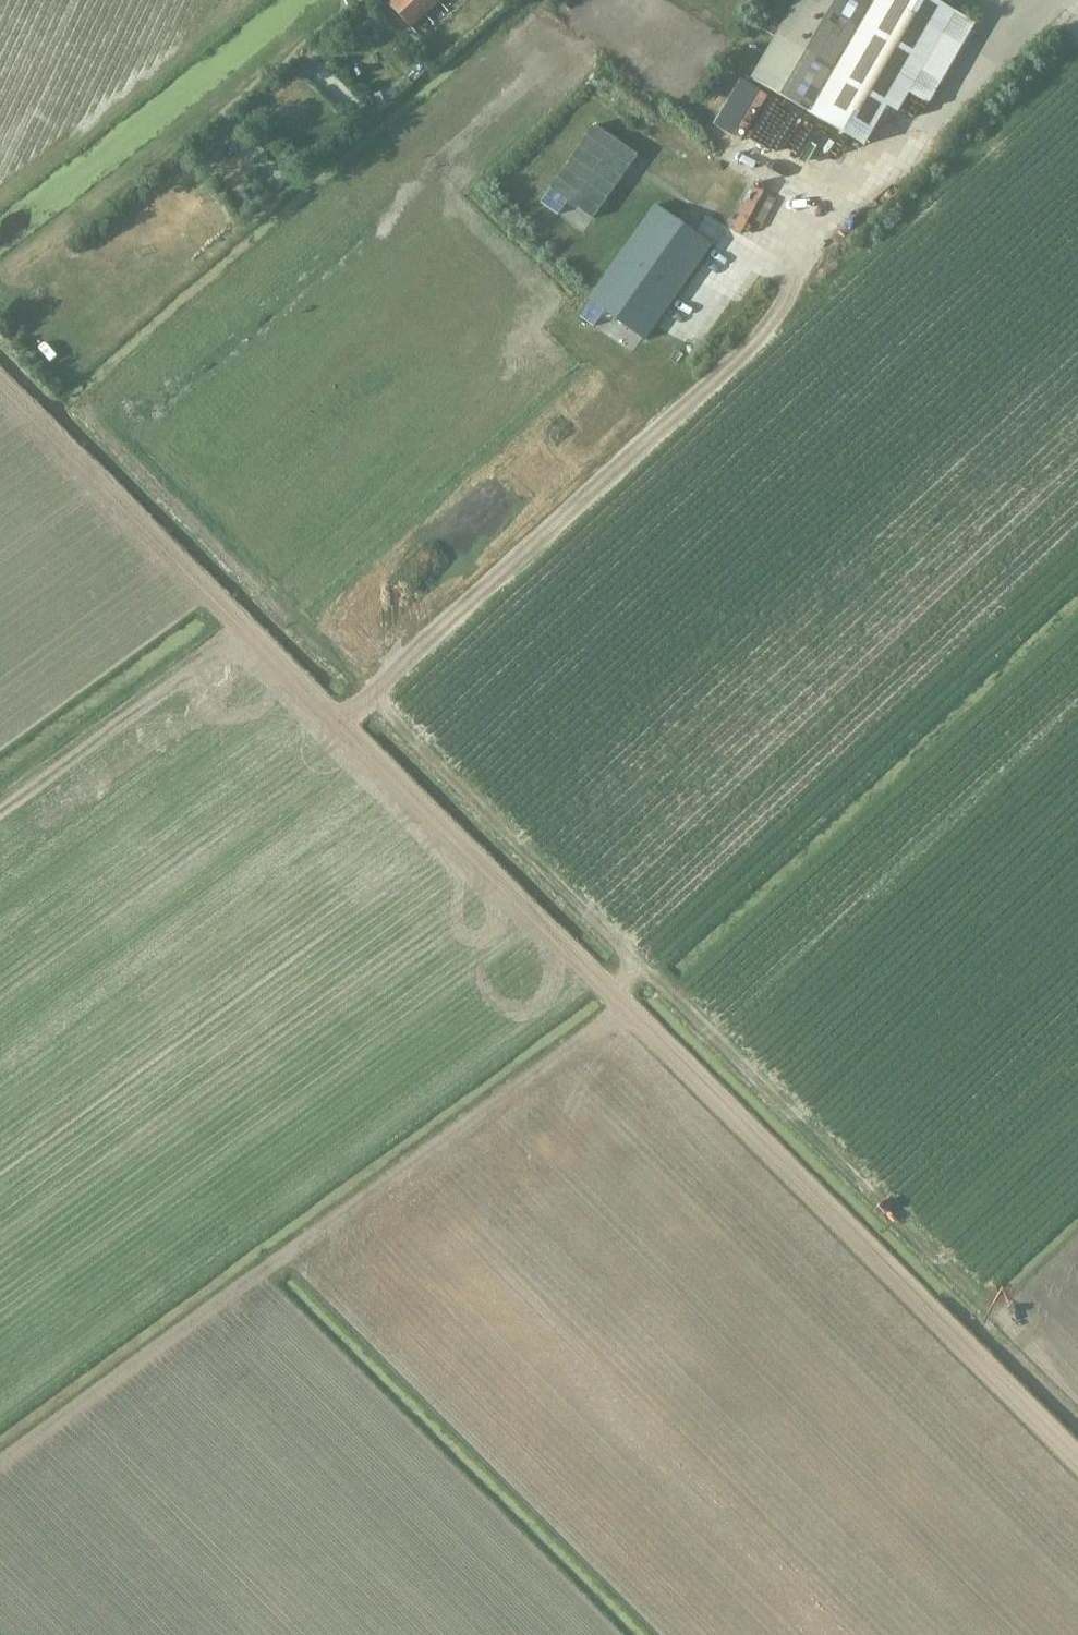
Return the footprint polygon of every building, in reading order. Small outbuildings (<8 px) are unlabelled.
[(386,4),(409,29),(440,0),(390,0),(386,4)] [(757,29),(772,38),(748,79),(806,112),(871,0),(773,0),(757,29)] [(940,80),(920,68),(940,34),(960,46),(973,22),(934,0),(877,0),(810,113),(864,143),(886,103),(897,110),(908,90),(928,101),(940,80)] [(594,124),(549,189),(592,219),(637,155),(594,124)] [(587,302),(615,321),(682,225),(654,206),(587,302)] [(709,244),(682,225),(615,321),(642,340),(709,244)]
